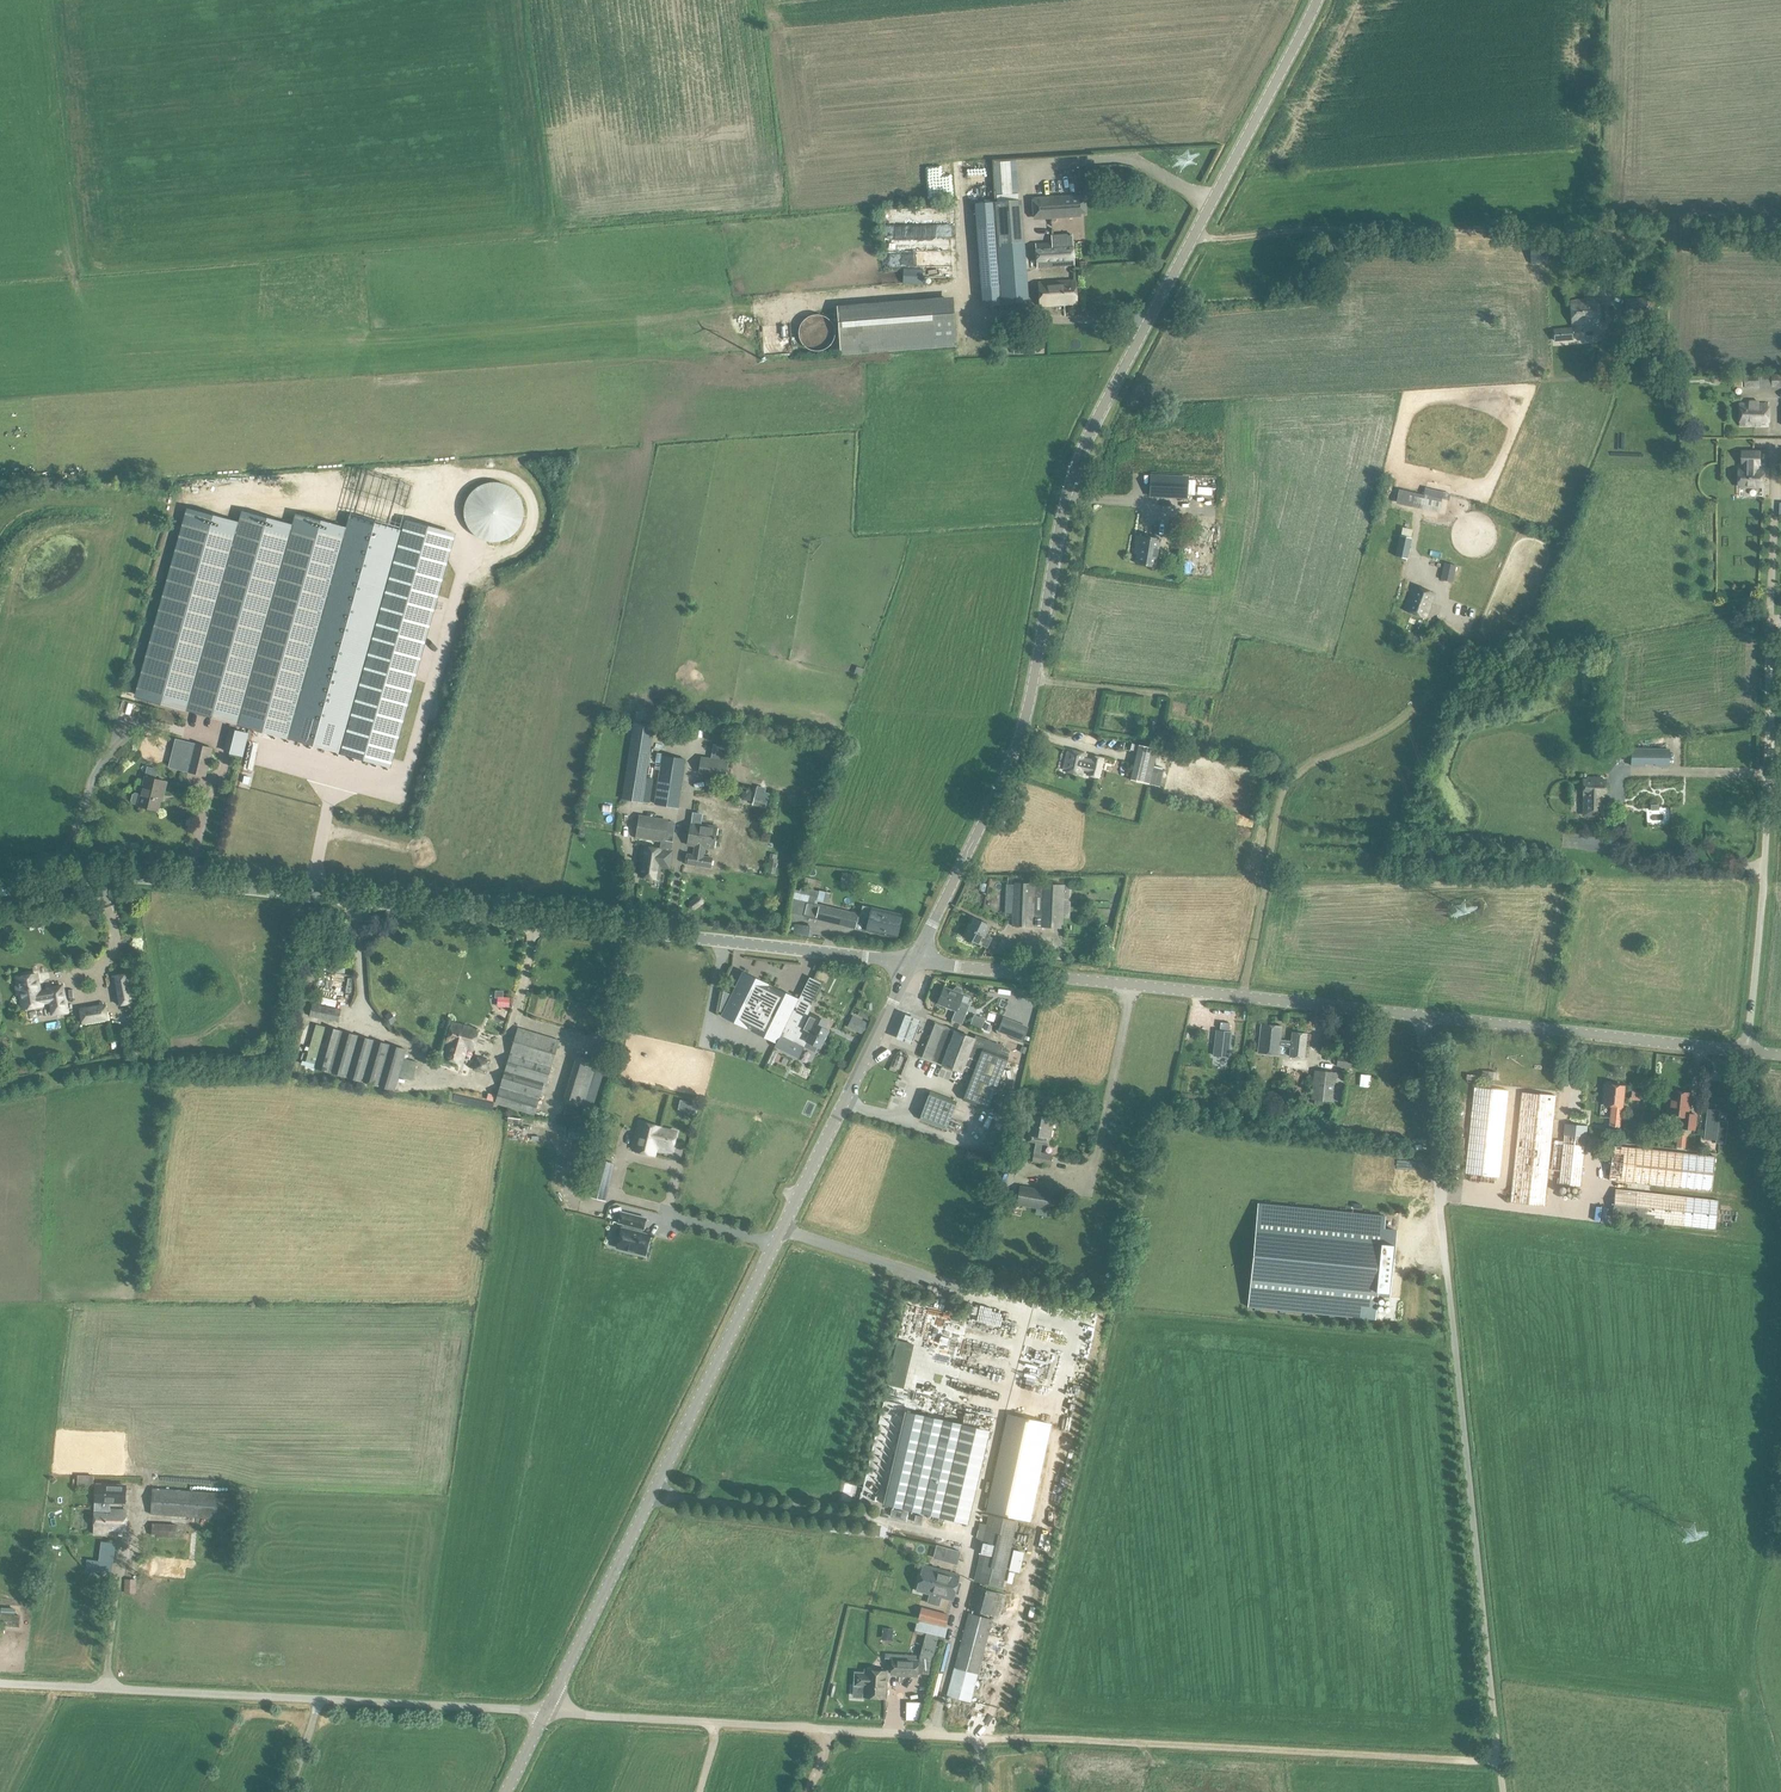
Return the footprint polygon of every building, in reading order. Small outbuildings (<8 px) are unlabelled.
[(1016,160),(994,162),(996,196),(1019,194),(1016,160)] [(945,171),(959,169),(958,162),(944,164),(945,171)] [(1051,188),(1061,187),(1059,173),(1050,174),(1051,188)] [(1080,195),(1032,198),(1034,220),(1081,217),(1080,195)] [(1022,200),(1019,200),(997,201),(999,242),(1025,241),(1023,216),(1022,200)] [(992,213),(991,204),(982,205),(983,214),(992,213)] [(921,221),(921,209),(885,211),(886,222),(921,221)] [(922,211),(922,220),(941,221),(942,212),(922,211)] [(1052,234),(1053,243),(1036,244),(1038,268),(1074,265),(1072,233),(1052,234)] [(952,244),(952,234),(928,235),(929,245),(952,244)] [(1027,278),(1025,241),(999,242),(1000,246),(984,247),(987,281),(1027,278)] [(885,251),(886,264),(952,262),(952,249),(885,251)] [(904,268),(903,283),(923,284),(923,269),(904,268)] [(1039,282),(1040,306),(1076,303),(1075,280),(1039,282)] [(1029,294),(988,296),(982,297),(982,305),(988,305),(1029,302),(1029,294)] [(1604,306),(1598,307),(1597,298),(1571,300),(1573,323),(1600,321),(1600,322),(1605,321),(1604,306)] [(915,349),(911,301),(838,307),(841,355),(915,349)] [(827,340),(823,320),(804,324),(808,344),(827,340)] [(1553,329),(1554,341),(1573,340),(1572,328),(1553,329)] [(1728,381),(1728,374),(1715,374),(1715,382),(1728,381)] [(1772,387),(1780,387),(1780,374),(1772,375),(1772,387)] [(1759,387),(1759,375),(1745,375),(1745,388),(1759,387)] [(1740,424),(1767,425),(1767,404),(1740,403),(1740,424)] [(1743,465),(1740,465),(1740,488),(1765,488),(1765,469),(1760,469),(1760,464),(1763,464),(1763,455),(1743,455),(1743,465)] [(1142,472),(1130,475),(1133,486),(1145,482),(1142,472)] [(1151,474),(1150,497),(1188,499),(1189,476),(1151,474)] [(1208,493),(1223,494),(1223,477),(1208,477),(1208,493)] [(465,505),(464,512),(465,519),(468,526),(472,532),(477,537),(484,540),(491,542),(498,542),(505,540),(511,537),(517,532),(521,526),(523,519),(524,512),(524,505),(521,497),(517,491),(512,486),(505,482),(498,480),(491,480),(483,482),(477,486),(471,491),(467,497),(465,505)] [(1401,489),(1398,503),(1439,512),(1441,499),(1401,489)] [(1373,522),(1384,524),(1388,504),(1378,502),(1373,522)] [(188,511),(137,695),(340,751),(400,532),(349,518),(346,529),(295,515),(292,527),(241,513),(238,525),(188,511)] [(400,532),(340,751),(390,765),(454,535),(403,521),(400,532)] [(1381,541),(1385,530),(1377,527),(1373,538),(1381,541)] [(1134,563),(1155,567),(1160,539),(1137,535),(1136,545),(1137,545),(1134,563)] [(1400,542),(1395,561),(1406,564),(1411,545),(1400,542)] [(1453,582),(1455,575),(1457,565),(1444,562),(1440,579),(1453,582)] [(1405,609),(1426,617),(1435,593),(1414,585),(1405,609)] [(1536,627),(1527,635),(1534,643),(1543,635),(1536,627)] [(801,671),(801,658),(780,658),(780,671),(801,671)] [(157,705),(144,704),(144,717),(156,717),(157,705)] [(634,724),(622,800),(650,803),(654,775),(650,774),(651,767),(647,767),(653,727),(634,724)] [(113,737),(114,728),(100,726),(98,743),(106,744),(107,736),(113,737)] [(176,739),(169,767),(187,772),(192,753),(194,743),(176,739)] [(194,743),(192,753),(187,772),(207,777),(214,748),(194,743)] [(226,744),(224,752),(243,756),(245,749),(226,744)] [(1705,758),(1711,755),(1707,745),(1700,748),(1705,758)] [(1068,749),(1064,769),(1081,773),(1083,768),(1089,769),(1088,774),(1099,777),(1103,757),(1092,755),(1091,760),(1084,759),(1085,753),(1068,749)] [(1669,749),(1632,749),(1631,766),(1645,766),(1645,764),(1656,764),(1655,766),(1669,766),(1669,749)] [(686,758),(662,755),(655,805),(679,808),(686,758)] [(702,757),(700,767),(725,771),(727,761),(702,757)] [(1114,763),(1113,772),(1122,773),(1123,764),(1114,763)] [(146,777),(141,794),(136,792),(133,794),(131,800),(133,804),(138,805),(138,806),(158,811),(161,800),(162,801),(167,782),(155,779),(158,768),(145,765),(142,776),(146,777)] [(1153,772),(1134,768),(1131,780),(1150,784),(1153,772)] [(1588,777),(1588,779),(1583,779),(1583,815),(1603,815),(1603,795),(1606,795),(1606,779),(1602,779),(1602,777),(1588,777)] [(701,793),(700,814),(716,814),(716,794),(701,793)] [(639,815),(636,837),(673,842),(677,821),(639,815)] [(691,822),(688,845),(696,846),(694,855),(689,854),(688,864),(711,867),(712,858),(703,856),(704,852),(704,847),(714,849),(717,826),(691,822)] [(152,838),(165,837),(165,829),(152,830),(152,838)] [(1251,856),(1263,857),(1264,848),(1252,846),(1251,856)] [(669,867),(671,851),(648,848),(646,863),(669,867)] [(771,859),(768,873),(776,874),(778,860),(771,859)] [(1014,882),(1012,913),(1012,926),(1033,927),(1063,928),(1063,918),(1065,888),(1065,884),(1035,883),(1014,882)] [(821,901),(828,903),(830,893),(823,891),(821,901)] [(698,896),(689,902),(689,905),(691,909),(694,909),(703,903),(704,900),(701,896),(698,896)] [(1090,902),(1071,901),(1071,914),(1090,914),(1090,902)] [(806,911),(805,914),(817,916),(819,906),(807,903),(806,911)] [(859,913),(820,904),(817,919),(855,928),(859,913)] [(872,907),(871,907),(863,905),(860,916),(869,919),(867,931),(896,938),(902,915),(872,908),(872,907)] [(990,934),(987,932),(990,925),(972,917),(963,935),(981,944),(981,945),(988,948),(992,938),(989,936),(990,934)] [(795,924),(794,935),(812,937),(813,926),(795,924)] [(997,947),(1009,953),(1010,953),(1015,944),(1002,937),(997,947)] [(1050,950),(1060,954),(1064,943),(1054,940),(1050,950)] [(738,1007),(731,1021),(776,1043),(799,998),(782,990),(743,971),(731,994),(742,999),(738,1007)] [(67,1011),(63,986),(49,988),(49,992),(41,993),(38,974),(32,975),(32,973),(22,975),(23,977),(18,978),(19,985),(17,985),(18,995),(21,994),(23,1008),(43,1005),(43,1003),(51,1001),(53,1014),(67,1011)] [(113,977),(118,1005),(134,1002),(130,974),(113,977)] [(970,1004),(961,1001),(963,994),(945,986),(938,1003),(955,1010),(951,1020),(962,1024),(970,1004)] [(595,1005),(599,1001),(604,996),(598,989),(593,995),(590,999),(595,1005)] [(506,993),(494,998),(499,1008),(510,1003),(506,993)] [(813,1005),(799,998),(776,1043),(774,1047),(799,1059),(805,1047),(815,1053),(818,1047),(821,1048),(830,1030),(826,1028),(829,1021),(810,1012),(813,1005)] [(312,1003),(312,1006),(309,1016),(339,1023),(342,1010),(312,1003)] [(82,1009),(84,1023),(108,1019),(105,1005),(82,1009)] [(905,1043),(915,1019),(900,1013),(890,1037),(905,1043)] [(1015,1021),(1004,1017),(998,1031),(1009,1036),(1015,1021)] [(528,1019),(525,1025),(544,1033),(546,1027),(528,1019)] [(859,1019),(854,1030),(864,1034),(869,1023),(859,1019)] [(479,1030),(453,1022),(447,1043),(448,1044),(444,1057),(463,1063),(467,1049),(473,1051),(479,1030)] [(974,1038),(944,1027),(935,1023),(922,1057),(963,1072),(963,1071),(972,1074),(962,1100),(989,1110),(1008,1058),(999,1055),(1003,1046),(975,1035),(974,1038)] [(1292,1041),(1281,1039),(1283,1026),(1261,1024),(1258,1053),(1279,1055),(1280,1046),(1291,1047),(1290,1055),(1304,1057),(1306,1034),(1293,1033),(1292,1041)] [(395,1091),(407,1049),(327,1025),(315,1068),(395,1091)] [(560,1040),(518,1027),(495,1104),(535,1115),(544,1084),(547,1085),(560,1040)] [(1027,1038),(1028,1028),(1021,1027),(1020,1037),(1027,1038)] [(1217,1030),(1215,1056),(1229,1057),(1232,1032),(1217,1030)] [(712,1031),(710,1037),(728,1041),(730,1035),(712,1031)] [(111,1044),(115,1052),(123,1048),(119,1041),(111,1044)] [(774,1051),(768,1063),(772,1065),(778,1053),(774,1051)] [(893,1066),(902,1068),(905,1055),(895,1053),(893,1066)] [(1339,1055),(1338,1066),(1354,1068),(1356,1057),(1339,1055)] [(477,1056),(473,1070),(487,1075),(491,1060),(477,1056)] [(573,1075),(591,1080),(597,1062),(578,1056),(573,1075)] [(1311,1099),(1330,1101),(1341,1103),(1344,1072),(1314,1069),(1311,1099)] [(575,1098),(576,1079),(566,1078),(565,1098),(575,1098)] [(1623,1107),(1622,1107),(1624,1086),(1606,1084),(1604,1105),(1612,1106),(1609,1126),(1620,1127),(1623,1107)] [(1636,1098),(1635,1086),(1625,1087),(1626,1098),(1636,1098)] [(1497,1181),(1503,1089),(1468,1087),(1463,1179),(1497,1181)] [(946,1130),(957,1101),(930,1091),(919,1120),(946,1130)] [(1542,1205),(1552,1095),(1517,1091),(1514,1120),(1528,1121),(1525,1153),(1513,1152),(1508,1201),(1542,1205)] [(1694,1130),(1696,1116),(1696,1115),(1687,1114),(1690,1093),(1671,1091),(1670,1099),(1668,1100),(1667,1106),(1669,1107),(1668,1115),(1678,1116),(1680,1119),(1679,1128),(1694,1130)] [(495,1102),(496,1095),(489,1093),(487,1099),(495,1102)] [(1037,1109),(1035,1115),(1032,1115),(1029,1134),(1037,1135),(1036,1143),(1045,1145),(1047,1137),(1050,1138),(1052,1128),(1048,1128),(1050,1118),(1046,1117),(1047,1113),(1047,1111),(1045,1109),(1039,1108),(1037,1109)] [(1707,1109),(1704,1139),(1705,1139),(1705,1138),(1716,1139),(1715,1143),(1725,1144),(1728,1122),(1718,1120),(1719,1111),(1708,1110),(1708,1109),(1707,1109)] [(655,1155),(657,1147),(659,1148),(660,1145),(672,1148),(676,1132),(660,1128),(660,1127),(640,1122),(633,1149),(655,1155)] [(1582,1140),(1582,1124),(1556,1123),(1555,1191),(1577,1192),(1578,1140),(1582,1140)] [(1686,1133),(1679,1133),(1678,1147),(1685,1148),(1686,1133)] [(1710,1153),(1606,1144),(1603,1180),(1706,1190),(1710,1153)] [(1053,1155),(1034,1151),(1032,1162),(1051,1165),(1053,1155)] [(593,1157),(584,1195),(605,1200),(614,1162),(593,1157)] [(1000,1172),(994,1196),(1003,1198),(1008,1174),(1000,1172)] [(1020,1187),(1017,1204),(1049,1210),(1052,1193),(1020,1187)] [(1714,1227),(1715,1196),(1628,1193),(1627,1203),(1609,1202),(1608,1217),(1704,1220),(1703,1227),(1714,1227)] [(643,1229),(646,1218),(622,1211),(619,1222),(625,1224),(624,1228),(622,1228),(617,1247),(645,1254),(650,1235),(641,1232),(642,1228),(643,1229)] [(1088,1242),(1097,1243),(1099,1224),(1095,1224),(1094,1232),(1089,1232),(1088,1242)] [(1045,1369),(1048,1360),(1029,1355),(1027,1364),(1045,1369)] [(943,1420),(905,1412),(884,1504),(940,1517),(957,1445),(938,1441),(943,1420)] [(1004,1443),(996,1483),(987,1481),(985,1491),(993,1493),(989,1512),(1027,1521),(1048,1422),(1011,1414),(1009,1425),(1005,1424),(1001,1442),(1004,1443)] [(943,1420),(938,1441),(957,1445),(940,1517),(941,1517),(952,1520),(968,1523),(985,1450),(989,1430),(943,1420)] [(76,1477),(76,1485),(88,1485),(88,1477),(76,1477)] [(96,1485),(95,1509),(104,1510),(104,1501),(125,1501),(126,1486),(96,1485)] [(153,1488),(151,1515),(240,1521),(242,1494),(153,1488)] [(127,1511),(104,1510),(95,1509),(94,1534),(106,1535),(106,1531),(127,1531),(127,1511)] [(988,1514),(983,1540),(974,1581),(1003,1587),(1018,1521),(988,1514)] [(152,1523),(152,1536),(176,1537),(177,1524),(152,1523)] [(99,1573),(104,1574),(111,1575),(115,1546),(103,1544),(99,1573)] [(958,1565),(961,1551),(949,1548),(946,1562),(958,1565)] [(962,1586),(957,1584),(960,1575),(924,1565),(917,1591),(930,1594),(927,1603),(939,1606),(942,1597),(953,1600),(955,1592),(960,1593),(962,1586)] [(125,1579),(125,1593),(137,1593),(137,1579),(125,1579)] [(975,1586),(969,1610),(1000,1618),(1006,1594),(975,1586)] [(923,1607),(919,1621),(934,1625),(937,1612),(923,1607)] [(992,1619),(969,1613),(947,1695),(971,1702),(992,1619)] [(0,1616),(0,1628),(20,1629),(20,1617),(0,1616)] [(919,1621),(915,1633),(925,1636),(939,1638),(944,1640),(947,1629),(934,1625),(919,1621)] [(919,1660),(919,1673),(932,1673),(933,1658),(939,1638),(925,1636),(919,1655),(920,1655),(919,1660)] [(919,1673),(919,1660),(892,1658),(891,1675),(918,1676),(919,1673)] [(865,1686),(864,1697),(886,1698),(887,1671),(865,1670),(865,1674),(856,1673),(855,1685),(865,1686)]
